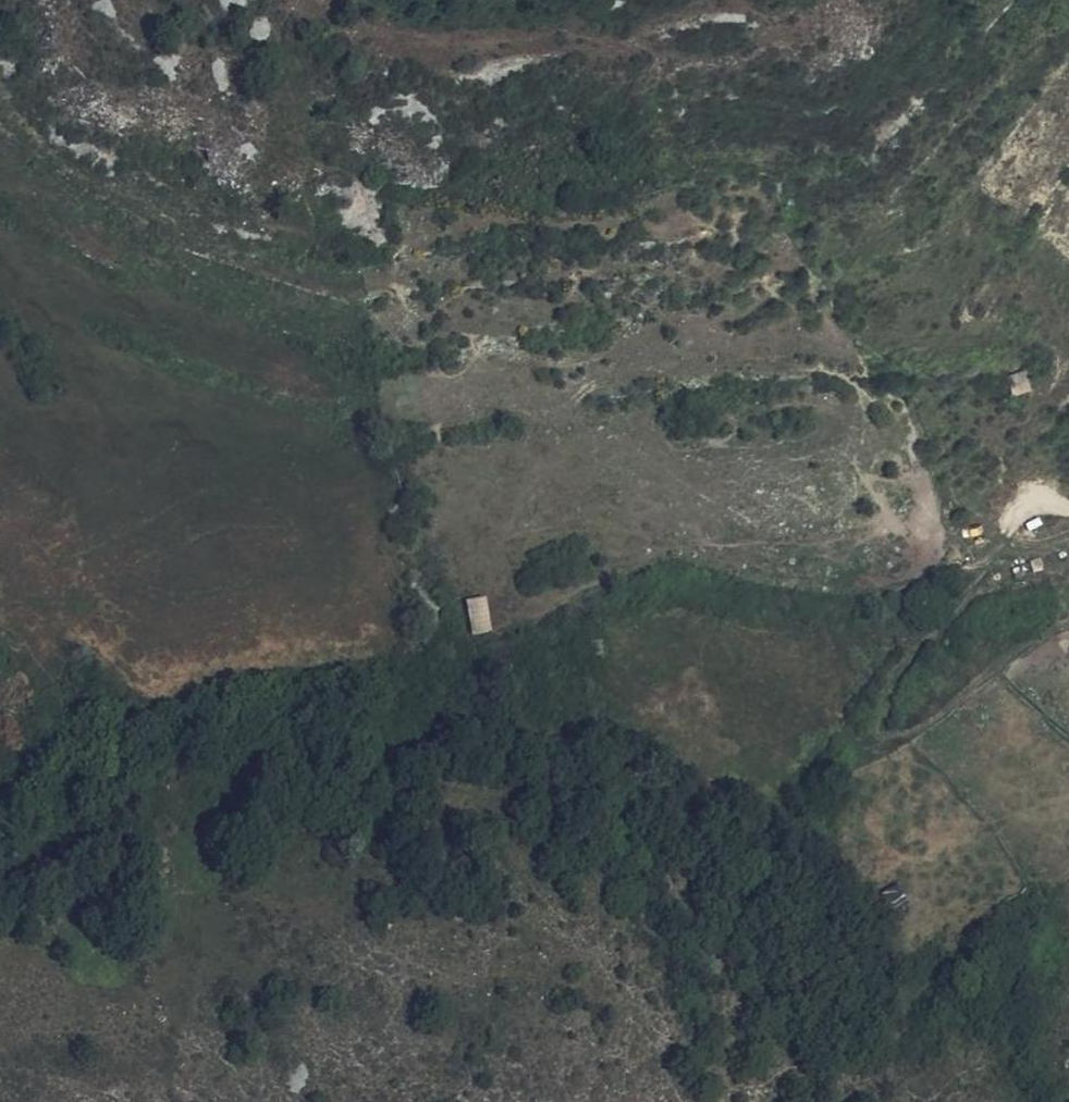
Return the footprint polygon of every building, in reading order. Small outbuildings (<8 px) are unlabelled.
[(1012,389),(1030,384),(1025,366),(1008,371),(1012,389)] [(486,594),(466,598),(473,634),(493,630),(486,594)]
